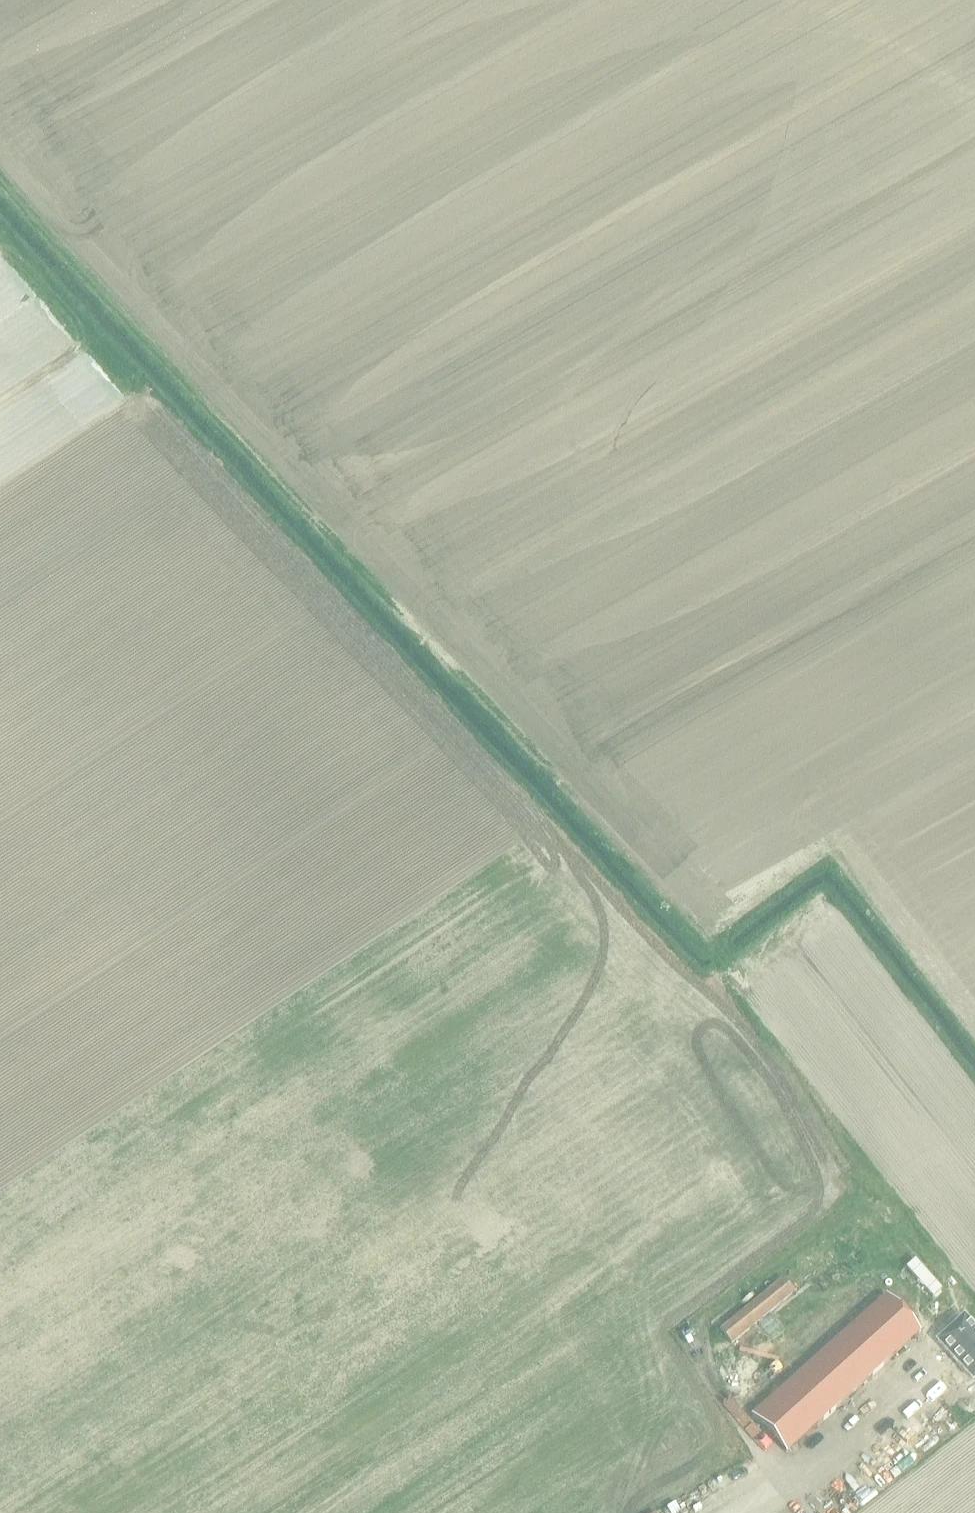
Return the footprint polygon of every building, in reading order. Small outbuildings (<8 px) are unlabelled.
[(720,1329),(732,1344),(794,1293),(781,1278),(720,1329)] [(886,1295),(752,1416),(786,1454),(920,1332),(886,1295)] [(937,1341),(973,1379),(974,1376),(974,1329),(964,1316),(937,1341)]
